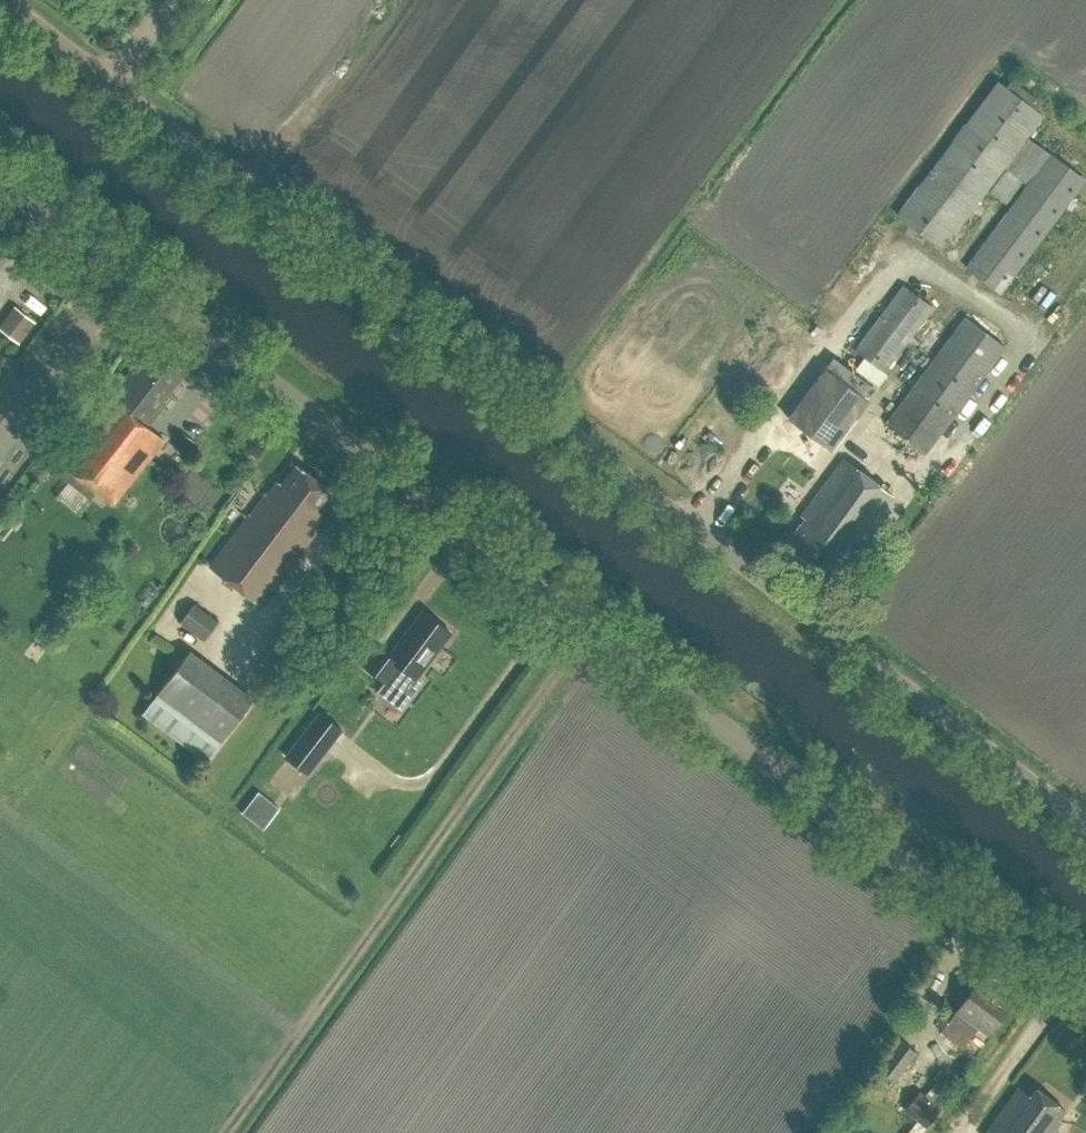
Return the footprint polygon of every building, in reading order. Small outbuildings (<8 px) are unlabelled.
[(1006,202),(1022,180),(1027,184),(966,266),(1000,292),(1085,179),(1026,135),(1042,114),(1035,109),(1041,100),(1010,77),(1004,85),(997,80),(897,214),(941,247),(1003,166),(1006,168),(989,190),(1006,202)] [(869,400),(868,399),(887,373),(884,371),(933,306),(902,283),(854,348),(864,356),(845,382),(824,366),(787,416),(832,450),(869,400)] [(34,320),(17,307),(1,328),(18,341),(34,320)] [(885,422),(925,452),(1005,345),(965,316),(885,422)] [(181,373),(149,348),(60,460),(113,502),(164,438),(147,424),(171,393),(167,390),(181,373)] [(804,518),(786,542),(822,568),(836,549),(847,557),(893,495),(843,457),(800,515),(804,518)] [(250,512),(210,565),(261,603),(326,517),(318,511),(333,491),(296,463),(281,483),(277,479),(251,513),(250,512)] [(194,602),(180,622),(203,639),(217,619),(194,602)] [(416,677),(450,631),(422,609),(387,655),(375,646),(362,663),(386,681),(399,664),(416,677)] [(190,648),(142,713),(207,760),(253,697),(190,648)] [(319,716),(283,762),(305,780),(342,734),(319,716)] [(940,1030),(962,1047),(978,1026),(987,1033),(1011,1002),(980,978),(956,1010),(940,1030)] [(864,1081),(900,1110),(903,1107),(924,1123),(939,1104),(918,1087),(920,1085),(910,1077),(907,1080),(897,1072),(916,1049),(900,1036),(864,1081)] [(1055,1131),(1053,1129),(1060,1120),(1058,1118),(1066,1108),(1038,1087),(1031,1096),(1020,1087),(984,1132),(1053,1132),(1055,1131)]
